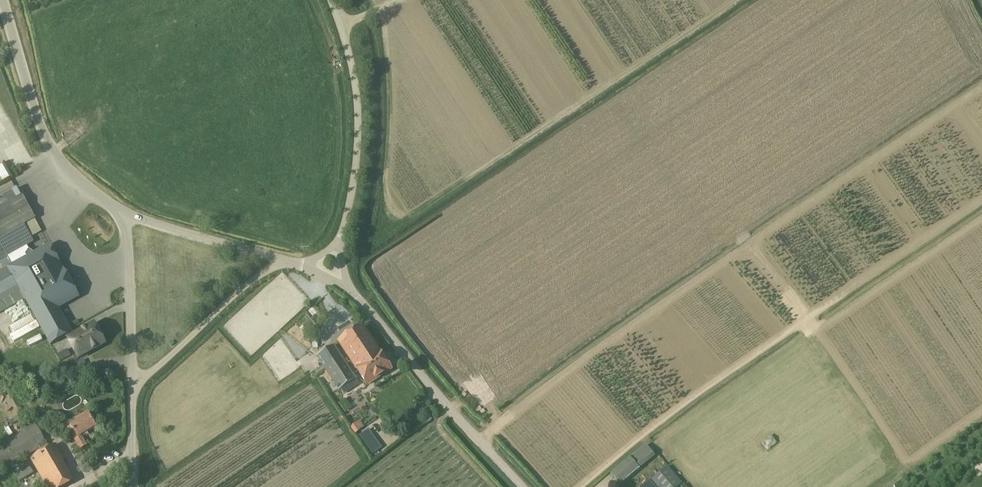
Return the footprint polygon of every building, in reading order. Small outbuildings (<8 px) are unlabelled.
[(34,243),(24,226),(35,220),(22,197),(7,205),(3,200),(0,201),(0,262),(34,243)] [(0,273),(0,308),(23,295),(25,300),(51,346),(72,334),(58,309),(79,298),(63,270),(60,263),(50,245),(34,254),(29,250),(25,255),(27,258),(13,266),(8,257),(0,262),(0,264),(4,270),(0,273)] [(94,325),(67,339),(67,340),(68,341),(78,359),(105,345),(94,325)] [(339,343),(351,361),(354,366),(367,358),(368,360),(380,353),(363,327),(339,343)] [(323,368),(341,357),(334,346),(316,357),(323,368)] [(351,361),(367,386),(392,371),(380,353),(368,360),(367,358),(354,366),(351,361)] [(341,357),(323,368),(339,392),(340,391),(345,399),(360,389),(354,381),(356,380),(341,357)] [(87,367),(81,370),(83,375),(89,372),(87,367)] [(87,446),(82,436),(96,428),(92,422),(96,419),(91,410),(74,419),(77,423),(70,427),(71,427),(67,429),(80,451),(87,446)] [(360,430),(356,423),(351,427),(356,433),(360,430)] [(42,453),(30,459),(46,486),(66,486),(75,482),(63,461),(65,460),(56,445),(49,448),(35,424),(0,444),(0,472),(40,449),(42,453)] [(646,446),(631,458),(611,475),(620,486),(656,458),(646,446)] [(19,483),(33,474),(29,467),(15,475),(19,483)] [(668,467),(651,481),(656,486),(678,486),(682,484),(668,467)]
